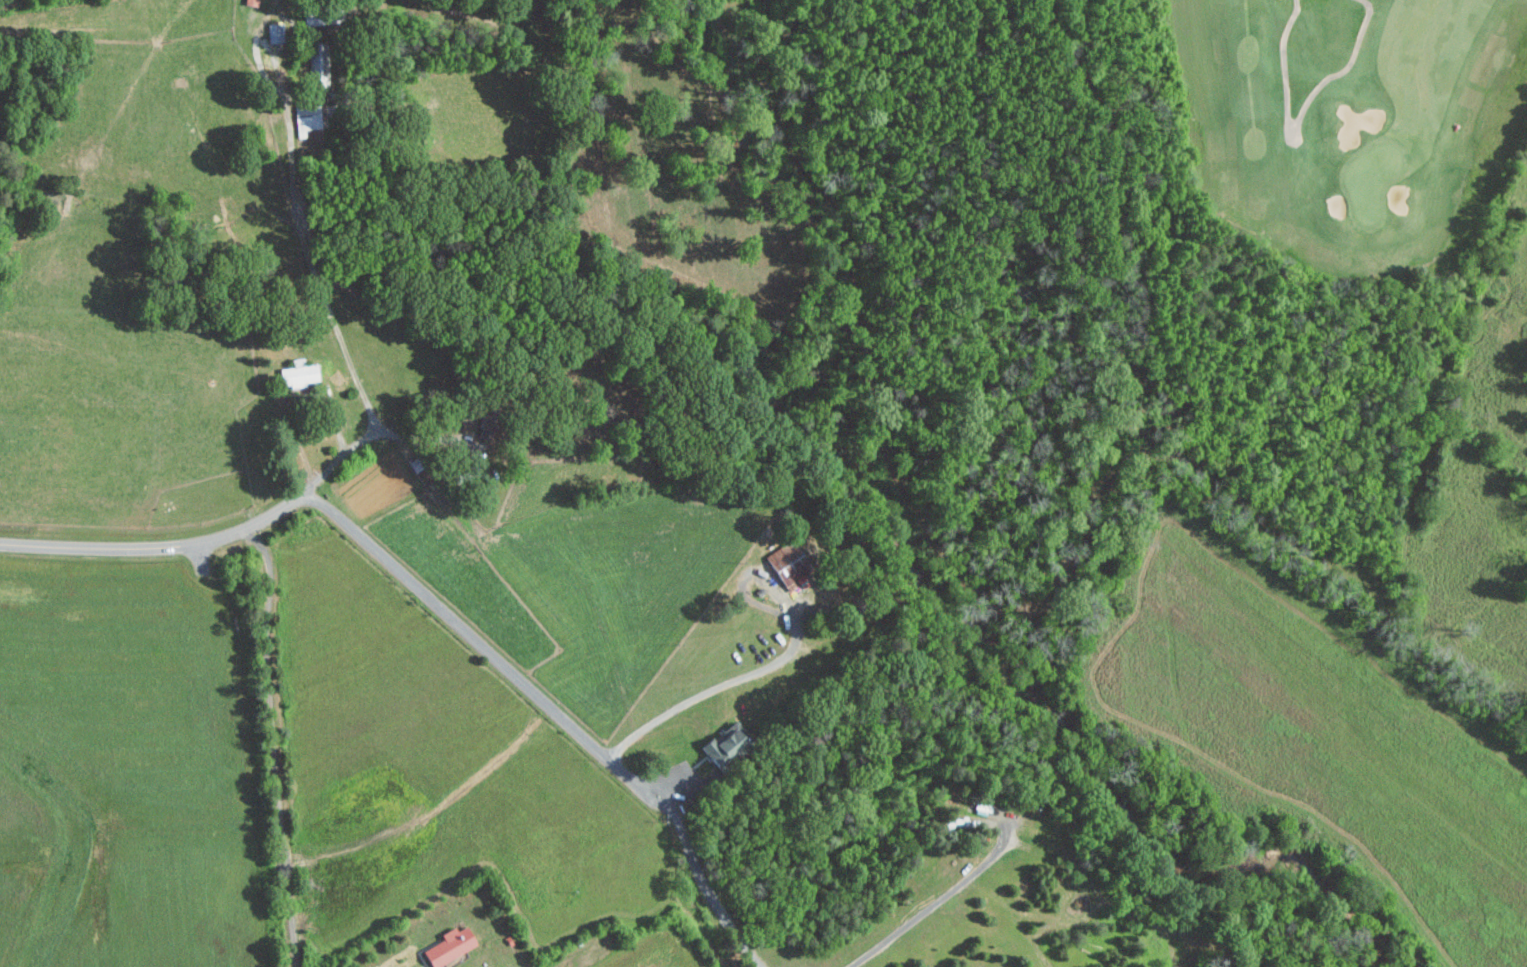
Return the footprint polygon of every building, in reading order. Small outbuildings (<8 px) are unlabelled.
[(265,24),(266,41),(282,41),(281,23),(265,24)] [(305,137),(304,129),(319,129),(318,101),(295,101),(296,138),(305,137)] [(281,387),(320,381),(317,363),(303,365),(302,357),(290,359),(291,366),(278,368),(281,387)] [(763,556),(782,586),(809,570),(790,539),(763,556)] [(740,744),(728,725),(696,745),(709,765),(740,744)] [(440,939),(418,950),(427,966),(431,966),(473,947),(463,925),(453,930),(451,926),(436,933),(440,939)]
